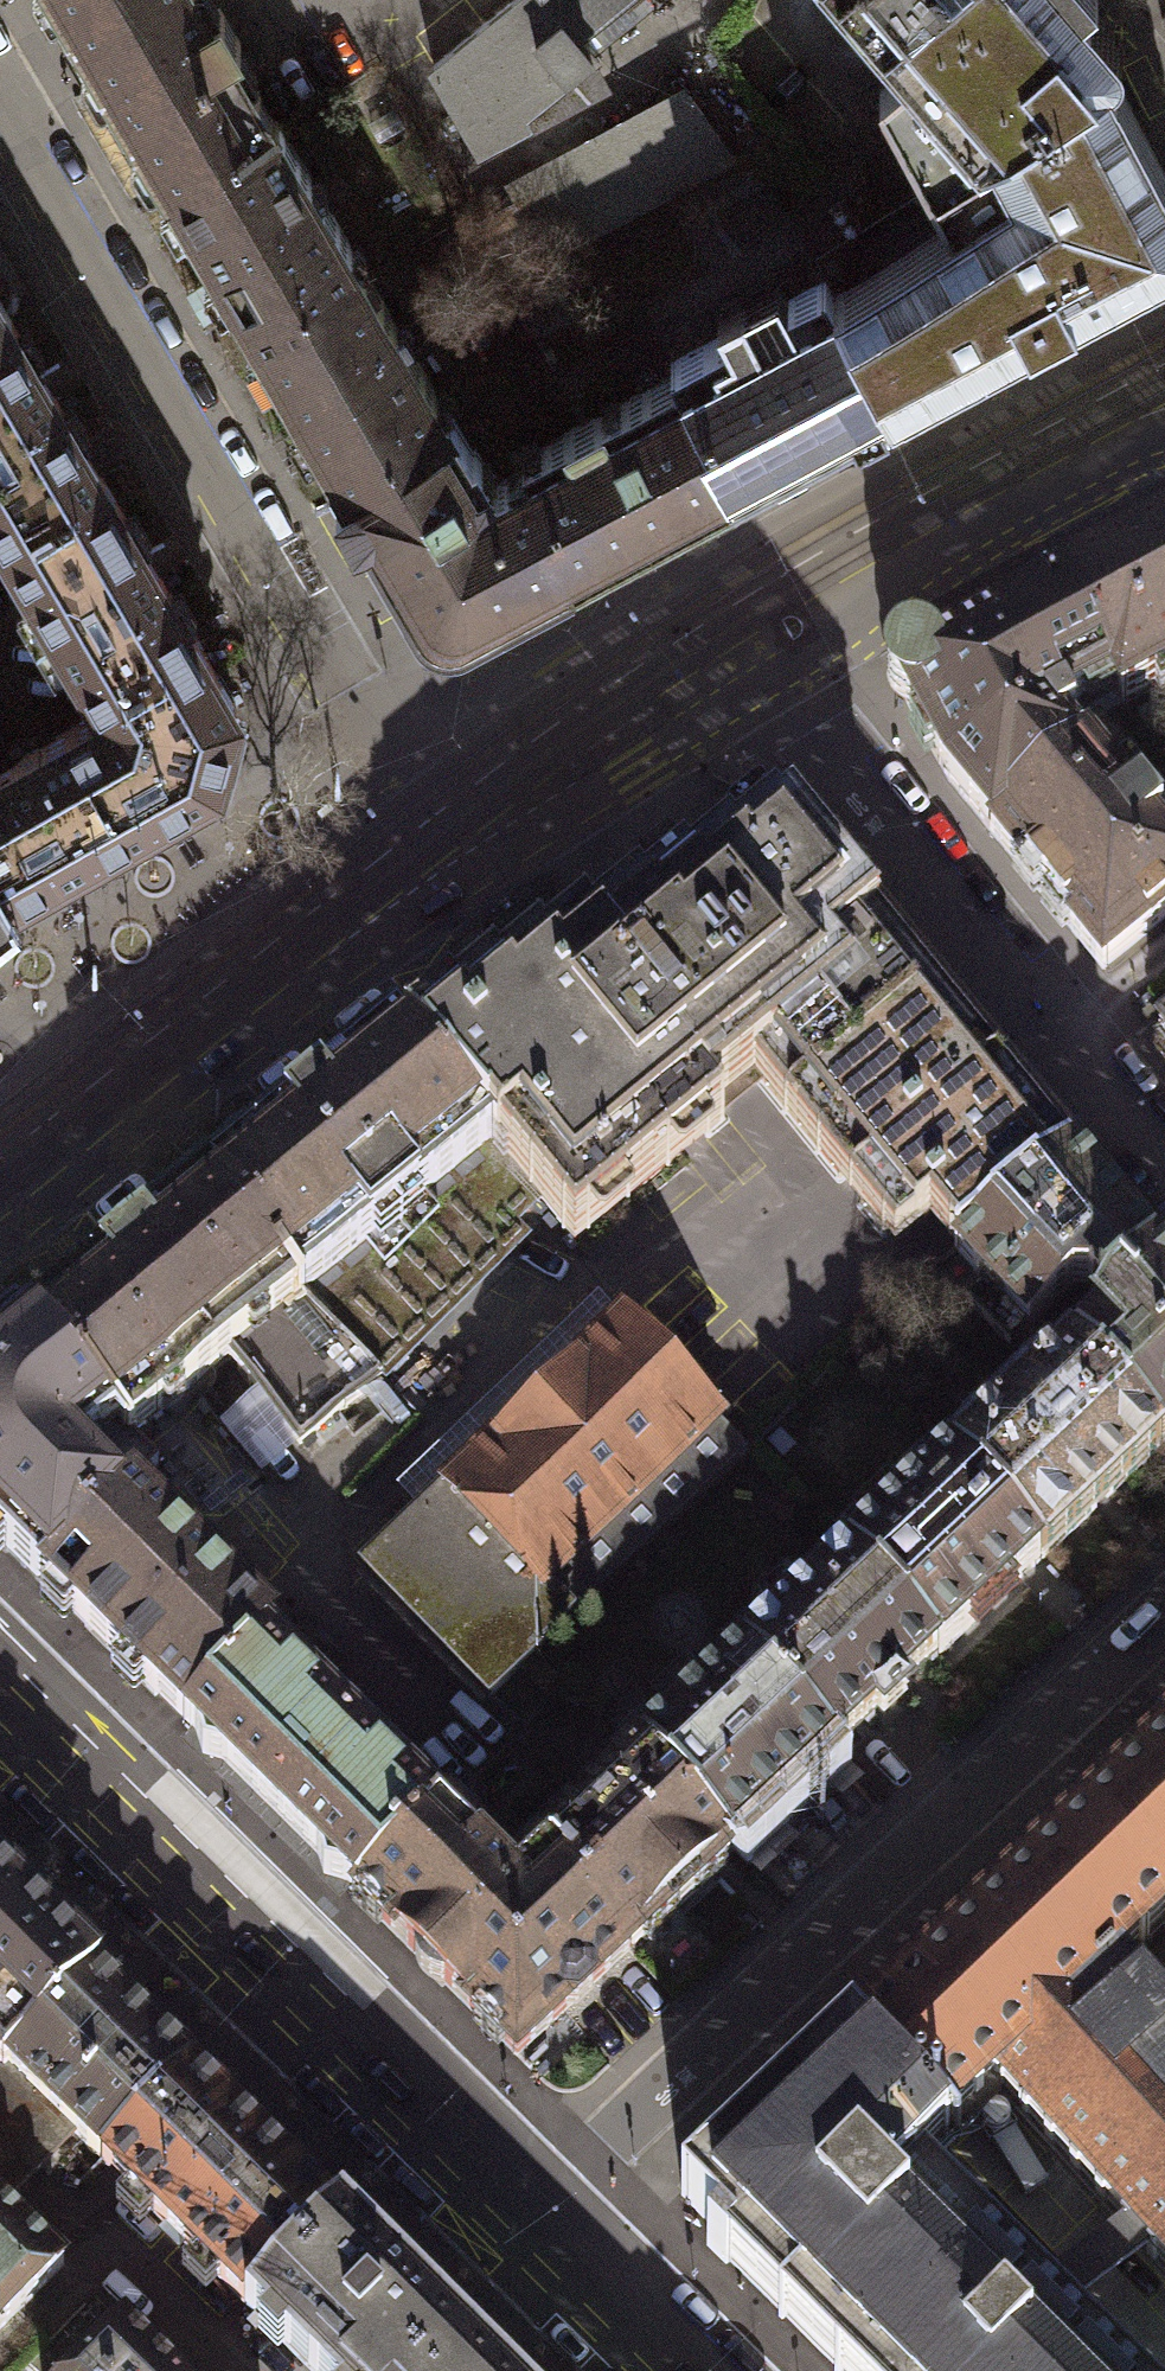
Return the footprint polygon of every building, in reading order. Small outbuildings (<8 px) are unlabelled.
[(81,42),(91,59),(101,77),(167,190),(278,126),(254,85),(250,87),(229,51),(242,44),(220,7),(211,13),(203,0),(56,0),(81,42)] [(432,64),(478,144),(525,120),(519,110),(593,52),(578,33),(577,34),(547,0),(513,0),(432,64)] [(577,34),(578,33),(619,0),(547,0),(577,34)] [(1083,1),(1085,0),(845,0),(904,69),(881,90),(931,184),(1111,70),(1116,66),(1120,61),(1122,54),(1122,48),(1083,1)] [(1111,70),(931,184),(949,221),(833,294),(830,296),(891,409),(1164,262),(1164,171),(1111,70)] [(689,94),(509,190),(548,259),(736,159),(689,94)] [(280,125),(278,126),(167,190),(257,344),(315,311),(306,295),(361,263),(280,125)] [(446,409),(361,263),(306,295),(315,311),(257,344),(342,491),(401,458),(390,439),(446,409)] [(670,362),(676,373),(706,429),(700,432),(731,491),(732,493),(852,430),(857,438),(889,421),(885,412),(891,409),(830,296),(833,294),(825,279),(788,299),(778,280),(717,313),(727,332),(670,362)] [(0,306),(0,325),(8,320),(0,306)] [(9,541),(56,513),(52,506),(102,477),(94,462),(10,319),(8,320),(0,325),(0,526),(9,541)] [(573,576),(731,491),(700,432),(706,429),(676,373),(521,456),(528,467),(530,466),(553,509),(541,516),(573,576)] [(342,491),(344,493),(335,501),(354,534),(364,532),(388,573),(406,605),(414,618),(424,630),(437,637),(453,638),(468,634),(481,627),(517,607),(573,576),(541,516),(553,509),(530,466),(528,467),(495,484),(475,448),(472,450),(448,407),(446,409),(390,439),(401,458),(342,491)] [(191,630),(102,477),(52,506),(56,513),(9,541),(104,703),(151,676),(141,659),(191,630)] [(1060,586),(1113,686),(1124,705),(1164,683),(1164,530),(1060,586)] [(1113,686),(1060,586),(925,657),(916,655),(907,656),(899,659),(892,665),(888,673),(887,682),(889,691),(893,698),(900,704),(908,707),(948,781),(990,832),(1079,759),(1049,720),(1113,686)] [(11,760),(9,762),(10,763),(0,769),(0,861),(14,887),(15,888),(217,775),(237,705),(191,630),(141,659),(151,676),(104,703),(106,707),(11,760)] [(10,763),(9,762),(11,760),(0,741),(0,769),(10,763)] [(990,832),(1103,970),(1164,919),(1164,832),(1095,746),(1079,759),(990,832)] [(619,993),(713,1108),(755,1074),(895,1245),(930,1217),(938,1227),(957,1251),(1071,1158),(1041,1122),(1012,1086),(793,819),(782,828),(776,821),(736,854),(731,847),(691,880),(685,873),(645,905),(639,898),(593,936),(632,983),(619,993)] [(15,888),(14,887),(0,861),(0,924),(24,904),(15,888)] [(494,1143),(538,1198),(575,1243),(724,1119),(713,1108),(619,993),(632,983),(593,936),(585,926),(545,959),(539,951),(500,983),(495,977),(454,1011),(448,1004),(405,1040),(494,1143)] [(304,1303),(382,1378),(527,1233),(515,1221),(538,1198),(494,1143),(405,1040),(396,1031),(207,1184),(304,1303)] [(957,1251),(956,1253),(984,1282),(965,1300),(1012,1348),(1079,1284),(1105,1311),(1157,1261),(1071,1157),(1071,1158),(957,1251)] [(126,1440),(128,1440),(229,1357),(300,1444),(382,1378),(304,1303),(207,1184),(33,1326),(126,1440)] [(1157,1261),(1105,1311),(1104,1326),(1074,1355),(1162,1447),(1164,1445),(1164,1271),(1157,1261)] [(131,1494),(131,1492),(156,1467),(128,1440),(126,1440),(33,1326),(27,1331),(15,1322),(0,1334),(0,1544),(41,1585),(131,1494)] [(365,1570),(489,1699),(747,1454),(623,1324),(365,1570)] [(1162,1447),(1074,1355),(1056,1372),(1052,1368),(950,1464),(1042,1561),(1162,1447)] [(1042,1561),(950,1464),(847,1561),(939,1658),(1042,1561)] [(187,1728),(267,1647),(251,1632),(235,1616),(245,1606),(131,1494),(41,1585),(171,1712),(187,1728)] [(939,1658),(847,1561),(743,1660),(835,1757),(876,1718),(885,1728),(908,1705),(899,1696),(939,1658)] [(267,1647),(187,1728),(358,1898),(438,1817),(267,1647)] [(731,1854),(835,1757),(743,1660),(639,1757),(731,1854)] [(853,2035),(946,2132),(948,2135),(997,2089),(1164,2273),(1164,1736),(1159,1742),(1159,1745),(853,2035)] [(588,1907),(630,1950),(696,1888),(731,1854),(639,1757),(542,1848),(593,1901),(588,1907)] [(438,1817),(358,1898),(385,1926),(383,1928),(477,2024),(481,2020),(518,2058),(566,2012),(578,2012),(593,1997),(593,1985),(630,1950),(588,1907),(593,1901),(542,1848),(507,1882),(475,1849),(481,1843),(447,1808),(438,1817)] [(3,2071),(6,2068),(95,1979),(98,1975),(0,1878),(0,2069),(3,2071)] [(6,2068),(74,2135),(102,2163),(191,2074),(95,1979),(6,2068)] [(680,2195),(734,2249),(723,2260),(834,2370),(1057,2370),(938,2252),(961,2228),(959,2210),(914,2164),(946,2132),(853,2035),(852,2033),(692,2184),(680,2195)] [(41,2167),(74,2135),(6,2068),(3,2071),(0,2074),(0,2127),(41,2167)] [(191,2074),(102,2163),(120,2180),(247,2307),(336,2218),(208,2092),(191,2074)] [(3,2206),(41,2167),(0,2127),(0,2203),(3,2206)] [(64,2266),(3,2206),(0,2203),(0,2329),(64,2266)] [(310,2370),(446,2370),(472,2345),(340,2214),(336,2218),(247,2307),(246,2308),(310,2370)] [(80,2370),(167,2370),(123,2327),(80,2370)] [(472,2345),(446,2370),(498,2370),(472,2345)]
